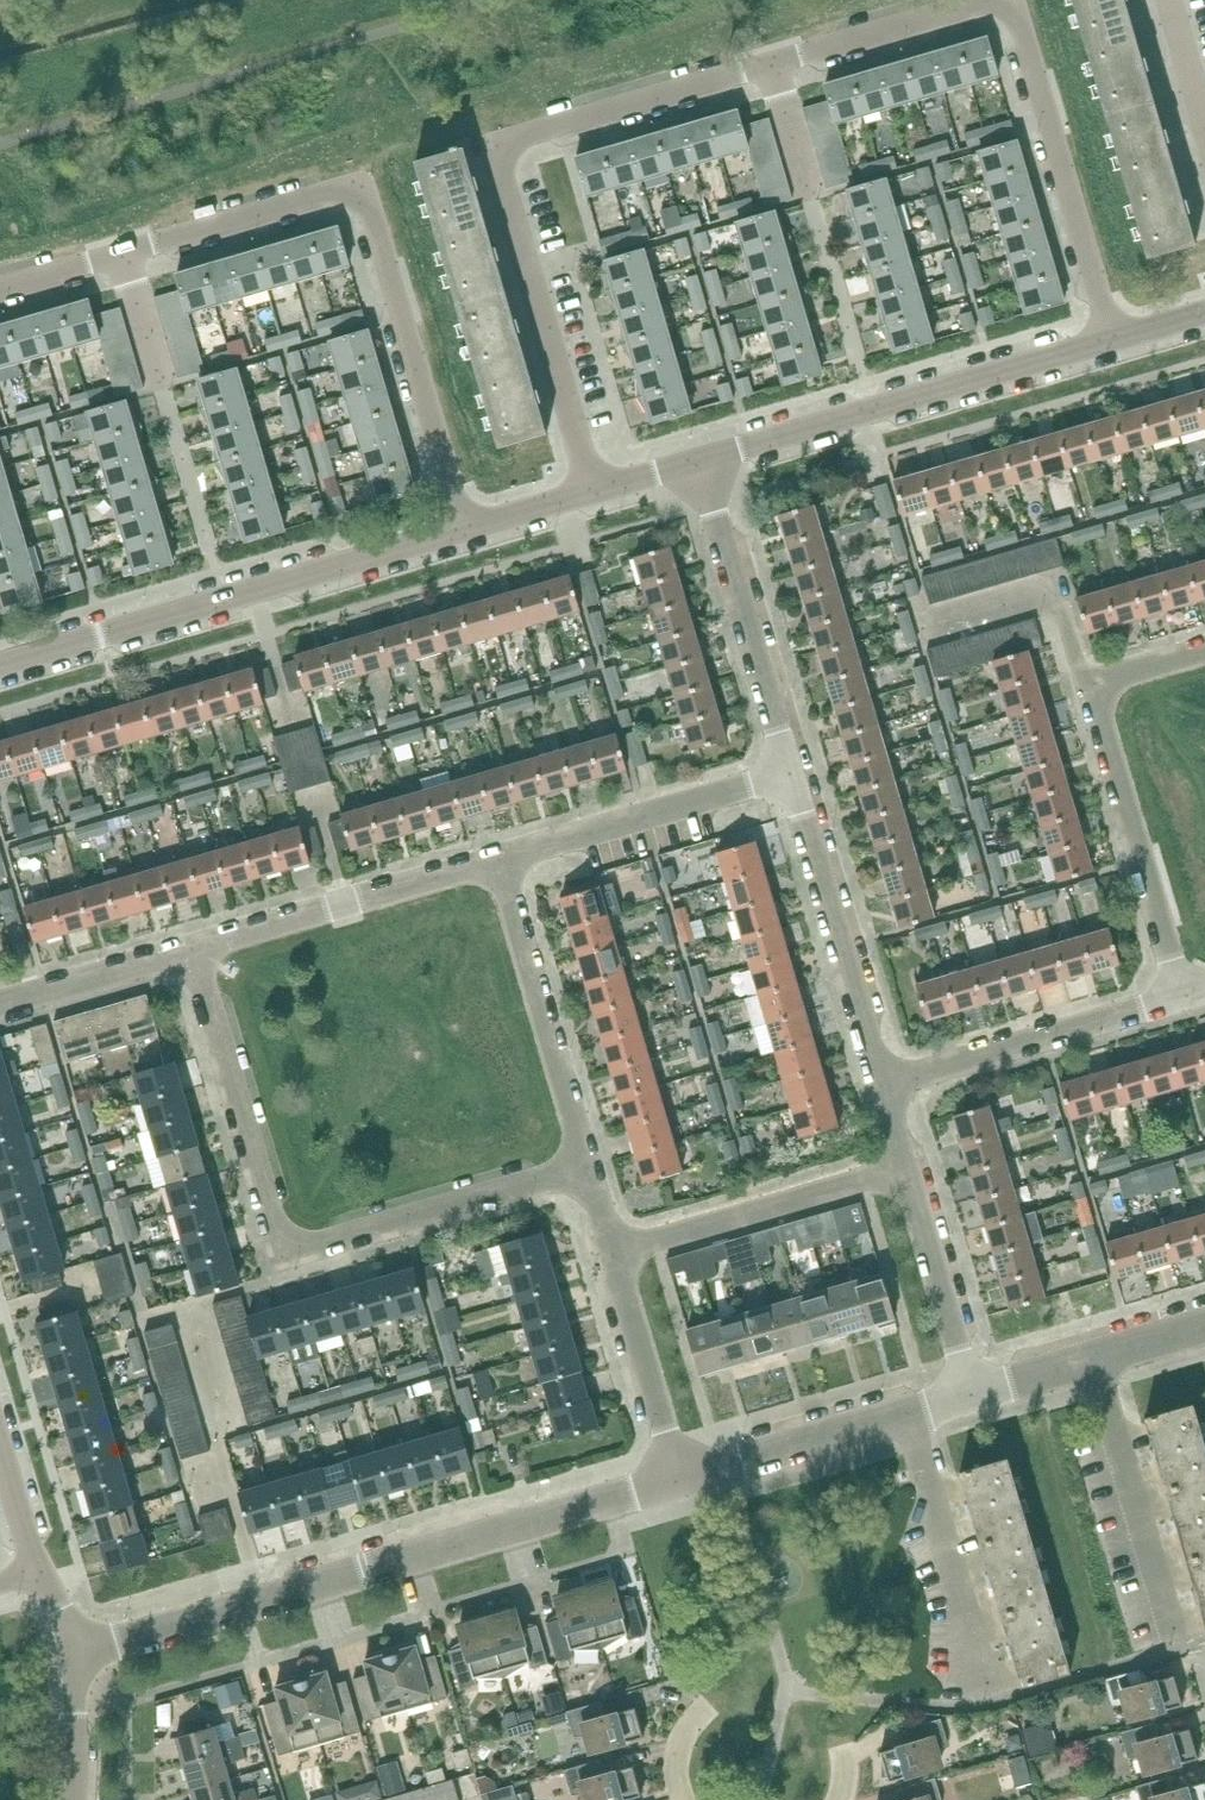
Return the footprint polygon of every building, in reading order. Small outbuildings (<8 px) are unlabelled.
[(1086,46),(1134,32),(1125,3),(1129,2),(1128,0),(1072,0),(1086,46)] [(1142,60),(1134,32),(1086,46),(1106,116),(1154,102),(1146,73),(1149,72),(1145,59),(1142,60)] [(971,85),(998,77),(987,39),(960,47),(971,85)] [(944,93),(971,85),(960,47),(933,54),(944,93)] [(918,101),(944,93),(933,54),(906,62),(918,101)] [(891,109),(918,101),(906,62),(880,70),(891,109)] [(864,117),(891,109),(880,70),(853,78),(864,117)] [(837,125),(864,117),(853,78),(825,86),(830,101),(834,114),(837,125)] [(807,122),(834,114),(830,101),(803,109),(807,122)] [(1163,132),(1154,102),(1106,116),(1127,187),(1175,174),(1167,145),(1170,144),(1166,131),(1163,132)] [(749,150),(746,139),(743,126),(739,111),(711,119),(722,158),(749,150)] [(838,128),(837,125),(834,114),(807,122),(811,136),(838,128)] [(696,165),(722,158),(711,119),(684,127),(696,165)] [(746,139),(774,132),(770,119),(743,126),(746,139)] [(984,128),(988,142),(1015,134),(1011,121),(984,128)] [(669,173),(696,165),(684,127),(658,135),(669,173)] [(815,149),(842,141),(838,128),(811,136),(815,149)] [(969,148),(988,142),(984,128),(965,134),(969,148)] [(750,153),(778,145),(774,132),(746,139),(749,150),(750,153)] [(643,181),(669,173),(658,135),(632,142),(643,181)] [(819,162),(846,155),(842,141),(815,149),(819,162)] [(931,146),(934,158),(950,153),(947,141),(931,146)] [(616,189),(643,181),(632,142),(604,151),(616,189)] [(987,180),(1025,169),(1017,142),(979,153),(987,180)] [(754,167),(781,159),(778,145),(750,153),(754,167)] [(917,163),(934,158),(931,146),(914,151),(917,163)] [(436,235),(485,221),(476,192),(480,191),(476,178),(473,179),(464,149),(459,150),(459,147),(451,150),(452,152),(416,163),(436,235)] [(587,197),(616,189),(604,151),(576,159),(587,197)] [(823,176),(850,168),(846,155),(819,162),(823,176)] [(878,162),(881,174),(897,169),(893,157),(878,162)] [(758,180),(785,172),(781,159),(754,167),(758,180)] [(864,178),(881,174),(878,162),(860,167),(864,178)] [(941,182),(952,179),(948,162),(937,166),(941,182)] [(827,190),(854,182),(850,168),(823,176),(827,190)] [(922,188),(934,184),(929,168),(917,171),(922,188)] [(995,208),(1033,196),(1025,169),(987,180),(995,208)] [(762,194),(789,186),(785,172),(758,180),(762,194)] [(1183,202),(1175,174),(1127,187),(1148,259),(1196,245),(1187,216),(1191,215),(1187,201),(1183,202)] [(856,219),(894,207),(886,180),(848,191),(856,219)] [(765,207),(793,199),(789,186),(762,194),(765,207)] [(1003,234),(1041,222),(1033,196),(995,208),(1003,234)] [(735,202),(739,215),(755,210),(751,198),(735,202)] [(952,220),(964,217),(959,199),(947,202),(952,220)] [(722,220),(739,215),(735,202),(719,207),(722,220)] [(933,226),(945,222),(940,204),(928,208),(933,226)] [(864,245),(902,234),(894,207),(856,219),(864,245)] [(745,251),(783,240),(775,212),(737,224),(745,251)] [(682,218),(686,231),(702,226),(699,213),(682,218)] [(964,217),(952,220),(957,236),(968,233),(964,217)] [(669,236),(686,231),(682,218),(665,223),(669,236)] [(457,305),(505,291),(497,263),(500,262),(497,248),(493,249),(485,221),(436,235),(457,305)] [(945,222),(933,226),(938,241),(949,238),(945,222)] [(1010,260),(1048,249),(1041,222),(1003,234),(1010,260)] [(628,233),(632,246),(650,241),(646,227),(628,233)] [(322,274),(349,266),(338,228),(311,236),(322,274)] [(700,252),(711,249),(706,232),(695,236),(700,252)] [(604,255),(632,246),(628,233),(600,241),(604,255)] [(960,246),(971,243),(968,233),(957,236),(960,246)] [(872,272),(910,260),(902,234),(864,245),(872,272)] [(295,281),(322,274),(311,236),(284,244),(295,281)] [(681,258),(692,254),(687,238),(676,241),(681,258)] [(753,277),(791,267),(783,240),(745,251),(753,277)] [(971,243),(960,246),(963,257),(974,253),(971,243)] [(268,289),(295,281),(284,244),(257,252),(268,289)] [(1018,287),(1056,276),(1048,249),(1010,260),(1018,287)] [(614,289),(653,277),(645,250),(606,262),(614,289)] [(242,297),(268,289),(257,252),(231,259),(242,297)] [(967,273),(979,269),(974,253),(963,257),(967,273)] [(216,305),(242,297),(231,259),(205,267),(216,305)] [(949,278),(960,275),(956,259),(944,262),(949,278)] [(879,298),(918,287),(910,260),(872,272),(879,298)] [(188,313),(216,305),(205,267),(176,275),(181,290),(185,304),(188,313)] [(760,304),(798,293),(791,267),(753,277),(760,304)] [(711,290),(722,287),(717,269),(706,273),(711,290)] [(979,269),(967,273),(972,289),(984,286),(979,269)] [(691,295),(703,292),(698,275),(686,278),(691,295)] [(960,275),(949,278),(953,294),(965,291),(960,275)] [(1026,315),(1064,304),(1056,276),(1018,287),(1026,315)] [(621,315),(660,304),(653,277),(614,289),(621,315)] [(722,287),(711,290),(715,306),(727,303),(722,287)] [(887,325),(925,314),(918,287),(879,298),(887,325)] [(158,312),(185,304),(181,290),(154,298),(158,312)] [(478,377),(526,362),(518,334),(521,333),(517,320),(514,321),(505,291),(457,305),(478,377)] [(703,292),(691,295),(696,312),(708,308),(703,292)] [(768,331),(806,320),(798,293),(760,304),(768,331)] [(94,316),(89,301),(61,309),(72,347),(100,339),(97,329),(94,316)] [(189,317),(188,313),(185,304),(158,312),(162,325),(189,317)] [(629,342),(668,331),(660,304),(621,315),(629,342)] [(983,327),(995,324),(990,306),(978,310),(983,327)] [(97,329),(124,321),(121,308),(94,316),(97,329)] [(46,355),(72,347),(61,309),(35,317),(46,355)] [(335,318),(339,332),(366,324),(362,310),(335,318)] [(964,333),(976,329),(971,312),(960,315),(964,333)] [(895,353),(933,342),(925,314),(887,325),(895,353)] [(19,363),(46,355),(35,317),(7,325),(19,363)] [(166,339),(193,331),(189,317),(162,325),(166,339)] [(320,338),(339,332),(335,318),(316,323),(320,338)] [(775,357),(814,346),(806,320),(768,331),(775,357)] [(101,343),(128,335),(124,321),(97,329),(100,339),(101,343)] [(726,343),(738,340),(733,324),(721,327),(726,343)] [(19,363),(7,325),(0,327),(0,368),(19,363)] [(707,348),(718,345),(714,329),(703,333),(707,348)] [(170,352),(197,344),(193,331),(166,339),(170,352)] [(282,335),(285,347),(302,342),(298,331),(282,335)] [(338,369),(376,358),(368,331),(330,342),(338,369)] [(637,369),(676,358),(668,331),(629,342),(637,369)] [(738,340),(726,343),(731,359),(742,356),(740,348),(761,342),(758,334),(738,340)] [(105,356),(132,348),(128,335),(101,343),(105,356)] [(269,352),(285,347),(282,335),(265,340),(269,352)] [(173,365),(201,357),(197,344),(170,352),(173,365)] [(718,345),(707,348),(712,365),(723,361),(718,345)] [(229,351),(233,363),(249,358),(245,346),(229,351)] [(784,385),(822,374),(814,346),(775,357),(784,385)] [(109,370),(136,362),(132,348),(105,356),(109,370)] [(215,368),(233,363),(229,351),(212,356),(215,368)] [(293,372),(305,368),(300,351),(288,354),(293,372)] [(178,379),(205,371),(201,357),(173,365),(178,379)] [(274,377),(286,373),(281,357),(269,360),(274,377)] [(346,396),(384,384),(376,358),(338,369),(346,396)] [(645,395),(683,384),(676,358),(637,369),(645,395)] [(113,383),(140,375),(136,362),(109,370),(113,383)] [(535,391),(526,362),(478,377),(499,449),(547,435),(538,405),(542,404),(538,390),(535,391)] [(296,382),(308,378),(305,368),(293,372),(296,382)] [(207,407),(245,396),(237,370),(199,380),(207,407)] [(117,397),(144,389),(140,375),(113,383),(117,397)] [(741,398),(753,395),(748,377),(736,381),(741,398)] [(722,404),(734,400),(729,383),(717,386),(722,404)] [(354,423),(392,412),(384,384),(346,396),(354,423)] [(653,424),(691,412),(683,384),(645,395),(653,424)] [(85,393),(89,406),(106,401),(103,388),(85,393)] [(303,408),(315,405),(310,388),(298,392),(303,408)] [(73,410),(89,406),(85,393),(70,398),(73,410)] [(285,414),(296,410),(292,394),(280,397),(285,414)] [(1204,429),(1204,419),(1198,394),(1170,402),(1180,436),(1204,429)] [(215,434),(252,423),(245,396),(207,407),(215,434)] [(97,440),(134,429),(126,402),(89,413),(97,440)] [(1152,444),(1180,436),(1170,402),(1142,410),(1152,444)] [(32,409),(35,421),(53,416),(50,404),(32,409)] [(315,405),(303,408),(308,425),(320,422),(315,405)] [(19,426),(35,421),(32,409),(16,414),(19,426)] [(296,410),(285,414),(290,431),(301,427),(296,410)] [(1125,452),(1152,444),(1142,410),(1115,418),(1125,452)] [(362,449),(400,438),(392,412),(354,423),(362,449)] [(1097,460),(1125,452),(1115,418),(1087,426),(1097,460)] [(50,443),(62,440),(58,422),(46,426),(50,443)] [(311,435),(323,432),(320,422),(308,425),(311,435)] [(223,461),(260,450),(252,423),(215,434),(223,461)] [(1070,468),(1097,460),(1087,426),(1060,434),(1070,468)] [(32,449),(43,446),(38,428),(26,431),(32,449)] [(105,468),(142,457),(134,429),(97,440),(105,468)] [(323,432),(311,435),(314,445),(326,441),(323,432)] [(1042,476),(1070,468),(1060,434),(1032,442),(1042,476)] [(369,476),(407,464),(400,438),(362,449),(369,476)] [(319,462),(331,459),(326,441),(314,445),(319,462)] [(1015,484),(1042,476),(1032,442),(1005,450),(1015,484)] [(300,467),(312,464),(310,457),(307,447),(295,450),(300,467)] [(224,468),(216,450),(200,457),(208,475),(224,468)] [(231,488),(268,477),(260,450),(223,461),(231,488)] [(988,492),(1015,484),(1005,450),(978,458),(988,492)] [(112,494),(150,483),(142,457),(105,468),(112,494)] [(960,500),(988,492),(978,458),(950,466),(960,500)] [(331,459),(319,462),(324,478),(335,475),(331,459)] [(61,480),(73,476),(68,460),(57,464),(61,480)] [(312,464),(300,467),(305,484),(317,480),(312,464)] [(378,504),(416,493),(407,464),(369,476),(378,504)] [(42,485),(54,482),(49,466),(37,469),(42,485)] [(933,508),(960,500),(950,466),(923,473),(933,508)] [(11,494),(4,468),(0,469),(0,497),(11,494)] [(904,516),(933,508),(923,473),(894,482),(904,516)] [(327,488),(338,485),(335,475),(324,478),(327,488)] [(73,476),(61,480),(66,496),(78,493),(73,476)] [(238,514),(276,503),(268,477),(231,488),(238,514)] [(54,482),(42,485),(47,502),(59,499),(54,482)] [(120,521),(158,509),(150,483),(112,494),(120,521)] [(883,521),(896,517),(887,484),(873,488),(883,521)] [(1165,488),(1168,499),(1183,494),(1180,484),(1165,488)] [(338,485),(327,488),(330,498),(341,495),(338,485)] [(1152,503),(1168,499),(1165,488),(1149,492),(1152,503)] [(19,521),(11,494),(0,497),(0,526),(19,521)] [(334,516),(346,513),(341,495),(330,498),(334,516)] [(1184,513),(1200,508),(1197,498),(1181,502),(1184,513)] [(1110,503),(1113,514),(1128,510),(1125,499),(1110,503)] [(316,522),(328,519),(322,500),(311,504),(316,522)] [(247,542),(285,531),(276,503),(238,514),(247,542)] [(1098,519),(1113,514),(1110,503),(1095,508),(1098,519)] [(788,545),(822,535),(814,506),(779,516),(788,545)] [(128,548),(166,537),(158,509),(120,521),(128,548)] [(1142,513),(1145,524),(1160,520),(1157,509),(1142,513)] [(77,533),(89,529),(84,513),(72,516),(77,533)] [(1129,529),(1145,524),(1142,513),(1126,518),(1129,529)] [(1055,519),(1058,530),(1073,526),(1070,515),(1055,519)] [(58,538),(70,535),(65,519),(53,522),(58,538)] [(1042,535),(1058,530),(1055,519),(1039,524),(1042,535)] [(27,547),(19,521),(0,526),(0,555),(27,547)] [(893,543),(904,540),(899,525),(889,528),(893,543)] [(1088,529),(1091,540),(1106,536),(1102,525),(1088,529)] [(89,529),(77,533),(82,550),(94,547),(89,529)] [(1075,545),(1091,540),(1088,529),(1072,534),(1075,545)] [(1000,535),(1004,546),(1019,542),(1015,531),(1000,535)] [(70,535),(58,538),(63,556),(75,552),(70,535)] [(796,572),(830,562),(822,535),(788,545),(796,572)] [(988,551),(1004,546),(1000,535),(984,540),(988,551)] [(125,578),(173,564),(166,537),(128,548),(132,565),(123,568),(125,578)] [(1051,570),(1064,566),(1056,539),(1043,542),(1051,570)] [(904,540),(893,543),(897,558),(908,556),(904,540)] [(1038,574),(1051,570),(1043,542),(1030,546),(1038,574)] [(1025,578),(1038,574),(1030,546),(1017,550),(1025,578)] [(35,575),(27,547),(0,555),(0,585),(35,575)] [(946,551),(949,562),(964,558),(960,547),(946,551)] [(643,586),(678,576),(670,548),(635,558),(643,586)] [(1011,582),(1025,578),(1017,550),(1003,554),(1011,582)] [(933,567),(949,562),(946,551),(929,556),(933,567)] [(998,586),(1011,582),(1003,554),(990,558),(998,586)] [(984,589),(998,586),(990,558),(976,562),(983,587),(984,589)] [(838,589),(837,587),(830,562),(796,572),(803,599),(838,589)] [(984,589),(983,587),(976,562),(963,566),(969,587),(971,593),(984,589)] [(1188,567),(1193,587),(1198,602),(1204,600),(1204,562),(1188,567)] [(971,593),(969,587),(963,566),(949,570),(954,587),(957,597),(971,593)] [(92,587),(104,584),(99,567),(87,570),(92,587)] [(1198,602),(1193,587),(1188,567),(1160,575),(1163,587),(1170,610),(1198,602)] [(957,597),(954,587),(949,570),(936,574),(939,586),(944,601),(957,597)] [(600,603),(595,587),(591,571),(577,575),(587,607),(600,603)] [(74,593),(85,589),(81,572),(68,576),(74,593)] [(944,601),(939,586),(936,574),(922,578),(930,605),(944,601)] [(38,587),(35,575),(0,585),(0,598),(4,613),(42,602),(38,587)] [(1170,610),(1163,587),(1160,575),(1132,583),(1134,587),(1142,618),(1170,610)] [(686,603),(681,586),(678,576),(643,586),(651,613),(686,603)] [(552,619),(580,611),(570,577),(542,585),(542,587),(552,619)] [(920,595),(917,587),(915,579),(904,582),(909,598),(920,595)] [(1142,618),(1134,587),(1132,583),(1105,591),(1115,626),(1142,618)] [(552,619),(542,587),(542,585),(514,593),(525,627),(552,619)] [(811,626),(846,616),(838,589),(803,599),(811,626)] [(1087,634),(1115,626),(1105,591),(1077,599),(1087,634)] [(497,635),(525,627),(514,593),(487,601),(497,635)] [(470,643),(497,635),(487,601),(460,609),(470,643)] [(659,641),(694,631),(686,603),(651,613),(659,641)] [(442,651),(470,643),(460,609),(432,617),(442,651)] [(594,630),(604,627),(600,611),(589,614),(594,630)] [(901,630),(913,626),(908,611),(897,614),(901,630)] [(819,654),(854,644),(846,616),(811,626),(819,654)] [(415,659),(442,651),(432,617),(405,625),(415,659)] [(1043,647),(1035,619),(1022,623),(1030,651),(1043,647)] [(1017,654),(1028,651),(1030,651),(1022,623),(1009,626),(1017,654)] [(388,667),(415,659),(405,625),(377,633),(388,667)] [(913,626),(901,630),(906,645),(917,642),(913,626)] [(1003,658),(1017,654),(1009,626),(995,631),(1003,658)] [(604,627),(594,630),(598,646),(608,642),(604,627)] [(667,669),(702,658),(694,631),(659,641),(667,669)] [(990,662),(993,661),(1003,658),(995,631),(982,634),(990,662)] [(360,675),(388,667),(377,633),(350,641),(360,675)] [(976,666),(990,662),(982,634),(968,638),(976,666)] [(963,670),(976,666),(968,638),(955,642),(963,670)] [(333,683),(360,675),(350,641),(323,649),(333,683)] [(949,674),(963,670),(955,642),(941,646),(949,674)] [(828,681),(862,671),(854,644),(819,654),(828,681)] [(935,678),(949,674),(941,646),(927,650),(935,678)] [(305,692),(333,683),(323,649),(295,657),(296,661),(304,688),(305,692)] [(1001,689),(1036,679),(1028,651),(1017,654),(1003,658),(993,661),(1001,689)] [(675,696),(710,686),(702,658),(667,669),(675,696)] [(290,692),(304,688),(296,661),(282,665),(290,692)] [(566,667),(569,678),(583,673),(580,662),(566,667)] [(918,684),(928,681),(924,665),(913,669),(918,684)] [(610,685),(620,682),(616,666),(606,669),(610,685)] [(552,682),(569,678),(566,667),(549,672),(552,682)] [(263,700),(255,673),(254,669),(226,677),(236,712),(264,704),(263,700)] [(263,700),(277,696),(269,669),(255,673),(263,700)] [(835,708),(870,698),(862,671),(828,681),(835,708)] [(209,720),(236,712),(226,677),(199,685),(209,720)] [(511,683),(514,693),(529,689),(526,679),(511,683)] [(1009,716),(1044,706),(1036,679),(1001,689),(1009,716)] [(571,685),(574,696),(588,691),(585,681),(571,685)] [(928,681),(918,684),(922,699),(933,696),(928,681)] [(620,682),(610,685),(615,700),(625,697),(620,682)] [(498,698),(514,693),(511,683),(495,688),(498,698)] [(181,728),(209,720),(199,685),(171,693),(181,728)] [(557,701),(574,696),(571,685),(554,690),(557,701)] [(683,723),(718,713),(710,686),(675,696),(683,723)] [(944,706),(954,703),(950,689),(939,692),(944,706)] [(154,736),(181,728),(171,693),(144,701),(154,736)] [(456,699),(459,710),(474,705),(471,695),(456,699)] [(516,701),(520,712),(534,707),(531,697),(516,701)] [(844,736),(878,726),(870,698),(835,708),(844,736)] [(443,715),(459,710),(456,699),(440,704),(443,715)] [(126,744),(154,736),(144,701),(116,710),(126,744)] [(503,717),(520,712),(516,701),(500,705),(503,717)] [(954,703),(944,706),(948,722),(958,719),(954,703)] [(1018,744),(1052,733),(1044,706),(1009,716),(1018,744)] [(622,728),(633,725),(628,709),(618,712),(622,728)] [(99,752),(126,744),(116,710),(89,717),(99,752)] [(401,715),(404,726),(420,721),(417,711),(401,715)] [(461,717),(465,728),(479,723),(476,713),(461,717)] [(691,751),(726,741),(718,713),(683,723),(691,751)] [(389,730),(404,726),(401,715),(385,720),(389,730)] [(72,760),(99,752),(89,717),(61,725),(72,760)] [(448,733),(465,728),(461,717),(445,722),(448,733)] [(934,739),(945,736),(940,721),(930,724),(934,739)] [(44,768),(72,760),(61,725),(34,733),(44,768)] [(323,754),(322,750),(315,726),(301,730),(309,758),(323,754)] [(852,764),(886,753),(878,726),(844,736),(852,764)] [(347,731),(350,742),(365,737),(361,727),(347,731)] [(407,733),(410,744),(424,739),(422,729),(407,733)] [(295,762),(309,758),(301,730),(287,735),(295,762)] [(334,747),(350,742),(347,731),(331,736),(334,747)] [(644,753),(639,736),(638,731),(625,735),(634,768),(648,764),(644,753)] [(17,776),(44,768),(34,733),(7,741),(17,776)] [(394,749),(410,744),(407,733),(391,738),(394,749)] [(1026,771),(1060,761),(1052,733),(1018,744),(1026,771)] [(282,766),(295,762),(287,735),(274,739),(282,766)] [(598,778),(627,770),(617,735),(588,744),(598,778)] [(934,739),(938,753),(949,751),(945,736),(934,739)] [(17,776),(7,741),(0,743),(0,781),(17,776)] [(959,761),(970,758),(965,743),(955,746),(959,761)] [(571,786),(598,778),(588,744),(560,752),(571,786)] [(352,749),(355,760),(369,756),(367,745),(352,749)] [(339,765),(355,760),(352,749),(336,754),(339,765)] [(544,794),(571,786),(560,752),(534,760),(544,794)] [(860,791),(894,781),(886,753),(852,764),(860,791)] [(331,781),(324,757),(323,754),(309,758),(317,786),(331,781)] [(250,759),(254,771),(268,766),(265,755),(250,759)] [(303,790),(317,786),(309,758),(295,762),(303,790)] [(970,758),(959,761),(964,777),(974,774),(970,758)] [(237,776),(254,771),(250,759),(234,764),(237,776)] [(516,802),(506,768),(503,760),(492,763),(494,772),(479,776),(489,810),(516,802)] [(516,802),(544,794),(534,760),(506,768),(516,802)] [(1034,799),(1068,789),(1060,761),(1026,771),(1034,799)] [(290,793),(303,790),(295,762),(282,766),(290,793)] [(195,776),(198,787),(213,783),(210,771),(195,776)] [(256,778),(259,789),(273,785),(270,774),(256,778)] [(179,781),(182,792),(198,787),(195,776),(179,781)] [(461,818),(489,810),(479,776),(451,784),(461,818)] [(950,795),(961,792),(956,776),(946,779),(950,795)] [(242,794),(259,789),(256,778),(239,783),(242,794)] [(868,819),(902,809),(894,781),(860,791),(868,819)] [(143,803),(159,798),(155,783),(139,788),(143,803)] [(433,826),(461,818),(451,784),(424,792),(433,826)] [(975,816),(986,813),(978,785),(968,788),(975,816)] [(128,807),(143,803),(139,788),(124,792),(128,807)] [(1042,826),(1076,816),(1068,789),(1034,799),(1042,826)] [(201,794),(204,805),(218,801),(215,790),(201,794)] [(406,834),(433,826),(424,792),(396,800),(406,834)] [(961,792),(950,795),(954,809),(965,806),(961,792)] [(188,810),(204,805),(201,794),(184,799),(188,810)] [(378,842),(406,834),(396,800),(369,808),(378,842)] [(86,808),(89,819),(104,815),(101,804),(86,808)] [(145,810),(149,821),(164,817),(161,806),(145,810)] [(73,823),(89,819),(86,808),(70,813),(73,823)] [(351,850),(378,842),(369,808),(341,816),(342,819),(350,847),(351,850)] [(876,846),(910,836),(902,809),(868,819),(876,846)] [(133,826),(149,821),(145,810),(130,815),(133,826)] [(959,822),(969,818),(967,812),(956,815),(959,822)] [(986,813),(975,816),(980,832),(991,829),(986,813)] [(1050,853),(1084,843),(1076,816),(1042,826),(1050,853)] [(31,824),(34,835),(50,830),(47,819),(31,824)] [(336,851),(350,847),(342,819),(328,823),(336,851)] [(91,826),(94,837),(110,832),(106,822),(91,826)] [(19,839),(34,835),(31,824),(16,828),(19,839)] [(78,842),(94,837),(91,826),(75,831),(78,842)] [(309,859),(323,855),(315,827),(301,831),(309,859)] [(309,859),(301,831),(300,828),(273,836),(283,870),(310,862),(309,859)] [(967,849),(977,846),(973,830),(962,834),(967,849)] [(256,878),(283,870),(273,836),(246,844),(256,878)] [(884,873),(918,863),(910,836),(876,846),(884,873)] [(36,842),(40,853),(55,849),(52,838),(36,842)] [(24,858),(40,853),(36,842),(21,847),(24,858)] [(726,882),(764,871),(755,842),(718,853),(726,882)] [(1058,882),(1093,872),(1084,843),(1050,853),(1058,882)] [(228,887),(256,878),(246,844),(218,852),(228,887)] [(977,846),(967,849),(971,864),(981,861),(977,846)] [(200,895),(228,887),(218,852),(190,860),(200,895)] [(991,870),(1002,867),(998,853),(987,856),(991,870)] [(173,903),(200,895),(190,860),(163,868),(173,903)] [(892,900),(926,890),(918,863),(884,873),(892,900)] [(666,884),(677,881),(673,867),(662,870),(666,884)] [(1002,867),(991,870),(996,886),(1007,883),(1002,867)] [(146,910),(173,903),(163,868),(136,876),(146,910)] [(648,890),(659,887),(654,871),(643,875),(648,890)] [(734,910),(772,899),(764,871),(726,882),(734,910)] [(979,892),(990,889),(985,873),(975,876),(979,892)] [(118,919),(146,910),(136,876),(108,884),(118,919)] [(1082,894),(1098,890),(1095,879),(1079,883),(1082,894)] [(91,927),(118,919),(108,884),(81,892),(91,927)] [(570,927),(607,916),(599,887),(561,898),(570,927)] [(6,909),(16,906),(11,889),(1,893),(6,909)] [(900,928),(934,918),(926,890),(892,900),(900,928)] [(1040,895),(1043,905),(1059,901),(1056,891),(1040,895)] [(64,934),(91,927),(81,892),(54,900),(64,934)] [(1028,910),(1043,905),(1040,895),(1025,900),(1028,910)] [(54,900),(34,906),(31,896),(22,899),(35,943),(64,934),(54,900)] [(743,938),(780,927),(772,899),(734,910),(743,938)] [(985,911),(988,922),(1004,917),(1001,907),(985,911)] [(678,927),(689,923),(684,908),(674,911),(678,927)] [(973,926),(988,922),(985,911),(970,916),(973,926)] [(14,949),(28,945),(18,912),(4,916),(14,949)] [(660,932),(671,929),(666,913),(655,916),(660,932)] [(578,956),(616,945),(607,916),(570,927),(578,956)] [(930,927),(933,938),(949,933),(946,922),(930,927)] [(689,923),(678,927),(683,942),(694,938),(689,923)] [(751,967),(789,956),(780,927),(743,938),(751,967)] [(918,942),(933,938),(930,927),(914,931),(918,942)] [(671,929),(660,932),(664,947),(675,944),(671,929)] [(1092,972),(1120,964),(1110,929),(1082,937),(1092,972)] [(1065,980),(1092,972),(1082,937),(1054,945),(1065,980)] [(586,984),(624,973),(616,945),(578,956),(586,984)] [(1037,988),(1065,980),(1054,945),(1027,953),(1037,988)] [(1009,996),(1037,988),(1027,953),(999,961),(1009,996)] [(759,995),(797,984),(789,956),(751,967),(759,995)] [(982,1004),(1009,996),(999,961),(972,969),(982,1004)] [(695,983),(706,980),(701,964),(690,967),(695,983)] [(677,988),(688,985),(683,969),(672,973),(677,988)] [(955,1012),(982,1004),(972,969),(944,977),(955,1012)] [(595,1012),(632,1001),(624,973),(586,984),(595,1012)] [(927,1020),(955,1012),(944,977),(916,986),(927,1020)] [(706,980),(695,983),(699,998),(710,995),(706,980)] [(768,1024),(805,1013),(797,984),(759,995),(746,999),(754,1027),(768,1024)] [(688,985),(677,988),(681,1003),(693,1000),(688,985)] [(127,1046),(159,1037),(147,995),(115,1004),(127,1046)] [(603,1041),(641,1030),(632,1001),(595,1012),(603,1041)] [(96,1055),(127,1046),(115,1004),(84,1013),(96,1055)] [(66,1064),(96,1055),(84,1013),(54,1022),(66,1064)] [(776,1052),(813,1041),(805,1013),(768,1024),(776,1052)] [(712,1040),(722,1037),(718,1021),(707,1024),(712,1040)] [(42,1067),(58,1062),(47,1024),(31,1028),(42,1067)] [(693,1045),(705,1042),(700,1026),(689,1029),(693,1045)] [(611,1070),(649,1058),(641,1030),(603,1041),(611,1070)] [(722,1037),(712,1040),(716,1055),(727,1052),(722,1037)] [(784,1080),(822,1069),(813,1041),(776,1052),(784,1080)] [(705,1042),(693,1045),(698,1060),(709,1057),(705,1042)] [(1204,1080),(1204,1067),(1199,1045),(1171,1053),(1181,1087),(1204,1080)] [(1154,1095),(1181,1087),(1171,1053),(1144,1061),(1154,1095)] [(3,1064),(0,1055),(0,1079),(7,1077),(18,1074),(14,1061),(3,1064)] [(619,1097),(657,1086),(649,1058),(611,1070),(619,1097)] [(1126,1103),(1154,1095),(1144,1061),(1116,1069),(1126,1103)] [(145,1104),(182,1093),(173,1063),(136,1075),(145,1104)] [(792,1108),(830,1097),(822,1069),(784,1080),(792,1108)] [(1099,1111),(1126,1103),(1116,1069),(1089,1077),(1099,1111)] [(54,1093),(66,1090),(62,1075),(50,1078),(54,1093)] [(15,1105),(7,1077),(0,1079),(0,1109),(15,1105)] [(728,1097),(739,1093),(735,1077),(723,1081),(728,1097)] [(1071,1120),(1099,1111),(1089,1077),(1061,1085),(1071,1120)] [(710,1102),(721,1099),(716,1083),(705,1086),(710,1102)] [(628,1126),(666,1115),(657,1086),(619,1097),(628,1126)] [(1047,1106),(1058,1103),(1054,1087),(1043,1090),(1047,1106)] [(66,1090),(54,1093),(58,1107),(70,1104),(66,1090)] [(152,1130),(190,1120),(182,1093),(145,1104),(152,1130)] [(739,1093),(728,1097),(732,1111),(744,1108),(739,1093)] [(801,1137),(838,1127),(830,1097),(792,1108),(801,1137)] [(721,1099),(710,1102),(714,1117),(726,1113),(721,1099)] [(83,1122),(95,1118),(90,1101),(78,1105),(83,1122)] [(23,1132),(15,1105),(0,1109),(0,1139),(23,1132)] [(963,1145),(997,1135),(989,1106),(955,1116),(963,1145)] [(636,1154),(674,1143),(666,1115),(628,1126),(636,1154)] [(95,1118),(83,1122),(87,1136),(99,1132),(95,1118)] [(160,1158),(198,1147),(190,1120),(152,1130),(160,1158)] [(1059,1146),(1070,1143),(1065,1127),(1054,1130),(1059,1146)] [(70,1149),(82,1145),(77,1129),(66,1132),(70,1149)] [(31,1160),(23,1132),(0,1139),(0,1169),(31,1160)] [(745,1154),(756,1151),(751,1135),(740,1138),(745,1154)] [(971,1172),(1005,1162),(997,1135),(963,1145),(971,1172)] [(1168,1143),(1171,1154),(1185,1149),(1182,1139),(1168,1143)] [(727,1159),(738,1156),(733,1140),(722,1143),(727,1159)] [(645,1183),(683,1172),(674,1143),(636,1154),(645,1183)] [(1070,1143),(1059,1146),(1063,1162),(1075,1158),(1070,1143)] [(1154,1159),(1171,1154),(1168,1143),(1151,1148),(1154,1159)] [(82,1145),(70,1149),(74,1163),(86,1160),(82,1145)] [(169,1186),(206,1175),(198,1147),(160,1158),(169,1186)] [(1187,1168),(1203,1164),(1199,1153),(1184,1157),(1187,1168)] [(1113,1159),(1116,1170),(1130,1165),(1127,1154),(1113,1159)] [(99,1177),(110,1173),(110,1172),(106,1157),(95,1160),(99,1177)] [(1173,1161),(1176,1171),(1187,1168),(1184,1157),(1173,1161)] [(1100,1175),(1116,1170),(1113,1159),(1097,1164),(1100,1175)] [(39,1187),(31,1160),(0,1169),(0,1192),(2,1198),(39,1187)] [(1163,1175),(1176,1171),(1173,1161),(1160,1164),(1163,1175)] [(979,1199),(1013,1189),(1005,1162),(971,1172),(979,1199)] [(1145,1169),(1148,1180),(1163,1175),(1160,1164),(1145,1169)] [(1120,1188),(1133,1184),(1148,1180),(1145,1169),(1117,1177),(1120,1188)] [(110,1173),(99,1177),(103,1190),(113,1187),(110,1173)] [(177,1214),(214,1203),(206,1175),(169,1186),(177,1214)] [(1093,1196),(1108,1191),(1120,1188),(1117,1177),(1090,1185),(1093,1196)] [(1075,1201),(1086,1198),(1083,1187),(1081,1182),(1071,1185),(1075,1201)] [(86,1203),(98,1200),(93,1184),(82,1188),(86,1203)] [(10,1225),(47,1214),(39,1187),(2,1198),(10,1225)] [(987,1226),(1021,1216),(1013,1189),(979,1199),(987,1226)] [(1083,1228),(1094,1225),(1086,1198),(1075,1201),(1083,1228)] [(98,1200),(86,1203),(91,1219),(102,1215),(98,1200)] [(185,1242),(222,1231),(214,1203),(177,1214),(185,1242)] [(853,1223),(866,1219),(861,1203),(833,1211),(842,1240),(856,1236),(853,1223)] [(124,1229),(136,1226),(131,1208),(119,1211),(124,1229)] [(827,1244),(842,1240),(833,1211),(806,1219),(810,1235),(824,1231),(827,1244)] [(1029,1244),(1046,1239),(1038,1212),(1021,1216),(987,1226),(995,1254),(1029,1244)] [(18,1253),(56,1242),(47,1214),(10,1225),(18,1253)] [(1204,1253),(1204,1215),(1189,1219),(1199,1254),(1204,1253)] [(814,1248),(810,1235),(806,1219),(778,1227),(783,1243),(796,1239),(800,1253),(814,1248)] [(1173,1262),(1199,1254),(1189,1219),(1162,1227),(1173,1262)] [(1091,1255),(1101,1252),(1094,1225),(1083,1228),(1091,1255)] [(136,1226),(124,1229),(128,1242),(139,1239),(136,1226)] [(98,1246),(110,1243),(106,1227),(94,1231),(98,1246)] [(770,1247),(783,1243),(778,1227),(750,1235),(759,1265),(773,1260),(770,1247)] [(1145,1270),(1173,1262),(1162,1227),(1134,1235),(1145,1270)] [(193,1269),(230,1258),(222,1231),(185,1242),(193,1269)] [(512,1274),(549,1263),(540,1234),(503,1245),(512,1274)] [(744,1269),(759,1265),(750,1235),(723,1243),(728,1259),(741,1255),(744,1269)] [(1117,1278),(1145,1270),(1134,1235),(1107,1244),(1117,1278)] [(59,1272),(63,1271),(56,1242),(18,1253),(26,1282),(31,1280),(59,1272)] [(714,1263),(728,1259),(723,1243),(695,1251),(704,1281),(719,1276),(714,1263)] [(1003,1281),(1037,1271),(1029,1244),(995,1254),(1003,1281)] [(689,1285),(704,1281),(695,1251),(667,1259),(671,1275),(686,1271),(689,1285)] [(1101,1252),(1091,1255),(1095,1271),(1106,1268),(1101,1252)] [(99,1277),(127,1268),(122,1253),(94,1261),(99,1277)] [(1050,1275),(1063,1275),(1063,1256),(1050,1256),(1050,1275)] [(201,1296),(238,1285),(230,1258),(193,1269),(201,1296)] [(155,1294),(151,1278),(146,1262),(135,1266),(144,1297),(155,1294)] [(520,1301),(557,1290),(549,1263),(512,1274),(520,1301)] [(103,1290),(131,1282),(127,1268),(99,1277),(103,1290)] [(398,1316),(425,1308),(414,1270),(387,1278),(398,1316)] [(1011,1309),(1045,1299),(1037,1271),(1003,1281),(1011,1309)] [(35,1294),(63,1286),(59,1272),(31,1280),(35,1294)] [(866,1327),(895,1319),(882,1275),(854,1283),(866,1327)] [(371,1324),(398,1316),(387,1278),(360,1286),(371,1324)] [(431,1297),(441,1294),(437,1279),(427,1281),(431,1297)] [(837,1288),(835,1281),(832,1279),(824,1282),(826,1291),(839,1335),(866,1327),(854,1283),(837,1288)] [(106,1303),(134,1295),(131,1282),(103,1290),(106,1303)] [(839,1335),(826,1291),(824,1282),(815,1284),(814,1287),(816,1294),(799,1299),(812,1343),(839,1335)] [(343,1332),(371,1324),(360,1286),(332,1294),(343,1332)] [(528,1328),(565,1317),(557,1290),(520,1301),(528,1328)] [(315,1340),(343,1332),(332,1294),(304,1303),(315,1340)] [(441,1294),(431,1297),(435,1313),(446,1309),(441,1294)] [(217,1318),(245,1310),(241,1296),(213,1305),(217,1318)] [(784,1351),(812,1343),(799,1299),(771,1307),(784,1351)] [(43,1322),(71,1314),(67,1300),(39,1308),(43,1322)] [(288,1348),(315,1340),(304,1303),(277,1311),(288,1348)] [(756,1359),(784,1351),(771,1307),(743,1315),(756,1359)] [(124,1329),(135,1326),(130,1310),(120,1313),(124,1329)] [(248,1319),(245,1310),(217,1318),(221,1332),(250,1324),(248,1319)] [(259,1357),(288,1348),(277,1311),(248,1319),(250,1324),(253,1337),(257,1350),(259,1357)] [(47,1352),(84,1341),(76,1312),(71,1314),(43,1322),(38,1323),(47,1352)] [(729,1367),(756,1359),(743,1315),(716,1323),(729,1367)] [(536,1355),(573,1345),(565,1317),(528,1328),(536,1355)] [(700,1376),(729,1367),(716,1323),(688,1331),(700,1376)] [(225,1346),(253,1337),(250,1324),(221,1332),(225,1346)] [(171,1327),(173,1326),(173,1325),(144,1333),(149,1350),(178,1342),(177,1340),(175,1341),(171,1327)] [(446,1351),(457,1348),(453,1333),(442,1336),(446,1351)] [(132,1355),(143,1352),(138,1337),(128,1341),(132,1355)] [(229,1359),(257,1350),(253,1337),(225,1346),(229,1359)] [(54,1378),(91,1367),(84,1341),(47,1352),(54,1378)] [(154,1364),(182,1356),(178,1342),(150,1350),(154,1364)] [(544,1383),(581,1373),(573,1345),(536,1355),(544,1383)] [(457,1348),(446,1351),(451,1367),(462,1364),(457,1348)] [(261,1363),(259,1357),(257,1350),(229,1359),(233,1372),(261,1363)] [(143,1352),(132,1355),(136,1371),(147,1368),(143,1352)] [(158,1377),(186,1369),(182,1356),(154,1364),(158,1377)] [(413,1366),(416,1377),(430,1373),(427,1362),(413,1366)] [(237,1385),(265,1377),(261,1363),(233,1372),(237,1385)] [(399,1382),(416,1377),(413,1366),(396,1371),(399,1382)] [(63,1406),(100,1395),(91,1367),(54,1378),(63,1406)] [(161,1390),(190,1382),(186,1369),(158,1377),(161,1390)] [(552,1410),(589,1399),(581,1373),(544,1383),(552,1410)] [(433,1392),(448,1387),(446,1376),(430,1381),(433,1392)] [(241,1399),(269,1391),(265,1377),(237,1385),(241,1399)] [(358,1382),(361,1393),(376,1389),(373,1378),(358,1382)] [(165,1404),(193,1396),(190,1382),(161,1390),(165,1404)] [(344,1398),(361,1393),(358,1382),(341,1387),(344,1398)] [(390,1393),(393,1403),(408,1399),(405,1388),(390,1393)] [(462,1407),(473,1404),(468,1388),(458,1391),(462,1407)] [(244,1412),(273,1404),(269,1391),(241,1399),(244,1412)] [(149,1412),(159,1409),(154,1392),(144,1395),(149,1412)] [(377,1408),(393,1403),(390,1393),(374,1397),(377,1408)] [(303,1399),(306,1409),(321,1405),(317,1394),(303,1399)] [(71,1434),(108,1424),(100,1395),(63,1406),(71,1434)] [(169,1417),(197,1409),(193,1396),(165,1404),(169,1417)] [(289,1414),(306,1409),(303,1399),(287,1404),(289,1414)] [(560,1439),(597,1428),(589,1399),(552,1410),(560,1439)] [(249,1426),(277,1418),(273,1404),(244,1412),(249,1426)] [(335,1409),(338,1419),(353,1415),(351,1404),(335,1409)] [(473,1404),(462,1407),(467,1422),(477,1419),(473,1404)] [(1204,1481),(1204,1445),(1193,1405),(1145,1419),(1154,1449),(1151,1450),(1155,1463),(1158,1462),(1167,1492),(1204,1481)] [(159,1409),(149,1412),(153,1426),(163,1423),(159,1409)] [(174,1432),(188,1428),(202,1424),(197,1409),(169,1417),(174,1432)] [(323,1424),(338,1419),(335,1409),(320,1413),(323,1424)] [(280,1425),(283,1436),(299,1431),(296,1420),(280,1425)] [(79,1462),(116,1451),(108,1424),(71,1434),(79,1462)] [(196,1456),(210,1452),(202,1424),(188,1428),(196,1456)] [(269,1440),(283,1436),(280,1425),(266,1429),(269,1440)] [(182,1460),(196,1456),(188,1428),(174,1432),(182,1460)] [(444,1475),(472,1467),(461,1430),(433,1438),(444,1475)] [(475,1450),(486,1447),(481,1432),(470,1435),(475,1450)] [(253,1444),(250,1433),(235,1437),(238,1449),(253,1444)] [(416,1483),(444,1475),(433,1438),(405,1446),(416,1483)] [(389,1491),(416,1483),(405,1446),(378,1454),(389,1491)] [(164,1467),(175,1463),(170,1447),(160,1451),(164,1467)] [(87,1490),(124,1479),(116,1451),(79,1462),(87,1490)] [(478,1463),(487,1460),(484,1452),(476,1454),(478,1463)] [(361,1499),(389,1491),(378,1454),(350,1462),(361,1499)] [(981,1546),(1029,1531),(1008,1459),(960,1473),(969,1503),(965,1504),(969,1517),(973,1516),(981,1546)] [(334,1507),(361,1499),(350,1462),(323,1470),(334,1507)] [(175,1463),(164,1467),(168,1482),(179,1478),(175,1463)] [(307,1515),(334,1507),(323,1470),(296,1478),(307,1515)] [(279,1523),(307,1515),(296,1478),(268,1486),(279,1523)] [(95,1517),(132,1506),(124,1479),(87,1490),(95,1517)] [(1204,1557),(1204,1481),(1167,1492),(1174,1519),(1171,1520),(1175,1534),(1178,1533),(1187,1562),(1204,1557)] [(250,1532),(279,1523),(268,1486),(240,1495),(250,1532)] [(180,1521),(191,1518),(186,1502),(176,1506),(180,1521)] [(103,1544),(140,1534),(132,1506),(95,1517),(103,1544)] [(221,1541),(234,1536),(226,1508),(212,1512),(221,1541)] [(207,1545),(221,1541),(212,1512),(198,1516),(207,1545)] [(191,1518),(180,1521),(185,1536),(195,1533),(191,1518)] [(1002,1616),(1050,1602),(1029,1531),(981,1546),(989,1573),(986,1574),(990,1588),(993,1587),(1002,1616)] [(111,1572),(148,1562),(140,1534),(103,1544),(111,1572)] [(1187,1562),(1195,1590),(1192,1591),(1196,1604),(1199,1603),(1204,1624),(1204,1557),(1187,1562)] [(618,1598),(617,1596),(614,1584),(604,1587),(584,1588),(601,1648),(624,1635),(627,1634),(629,1639),(627,1639),(628,1641),(646,1636),(634,1595),(632,1596),(633,1599),(621,1602),(618,1598)] [(576,1649),(601,1648),(584,1588),(567,1598),(557,1601),(561,1615),(561,1620),(548,1623),(548,1620),(546,1621),(557,1661),(576,1656),(575,1654),(573,1655),(572,1650),(576,1649)] [(1071,1673),(1071,1672),(1050,1602),(1002,1616),(1010,1644),(1007,1645),(1011,1658),(1014,1657),(1023,1687),(1071,1673)] [(521,1626),(520,1624),(517,1612),(507,1615),(487,1616),(504,1677),(526,1663),(530,1662),(531,1667),(530,1667),(530,1669),(548,1664),(537,1624),(535,1624),(536,1627),(523,1630),(521,1626)] [(478,1677),(504,1677),(487,1616),(469,1626),(459,1629),(464,1643),(463,1648),(451,1652),(450,1649),(448,1649),(460,1689),(478,1684),(478,1682),(476,1683),(475,1678),(478,1677)] [(416,1646),(405,1650),(404,1646),(389,1650),(407,1711),(432,1703),(448,1698),(436,1656),(420,1660),(416,1646)] [(381,1718),(407,1711),(389,1650),(374,1654),(376,1658),(365,1661),(369,1675),(353,1680),(365,1722),(381,1717),(381,1718)] [(1140,1672),(1143,1671),(1142,1669),(1105,1680),(1112,1706),(1129,1704),(1133,1720),(1183,1705),(1181,1700),(1186,1697),(1176,1681),(1174,1676),(1148,1683),(1143,1683),(1140,1672)] [(327,1672),(316,1675),(315,1671),(300,1676),(320,1745),(346,1737),(345,1737),(361,1732),(346,1681),(331,1686),(327,1672)] [(295,1752),(320,1745),(300,1676),(285,1680),(287,1684),(276,1687),(280,1701),(264,1705),(279,1756),(294,1751),(295,1752)] [(601,1704),(604,1703),(603,1701),(566,1712),(574,1738),(590,1736),(594,1752),(644,1738),(642,1732),(647,1730),(637,1713),(635,1708),(609,1715),(604,1715),(601,1704)] [(1033,1743),(1060,1742),(1059,1715),(1032,1716),(1033,1743)] [(934,1752),(948,1745),(941,1719),(904,1730),(905,1732),(907,1731),(911,1742),(907,1745),(881,1753),(882,1758),(882,1776),(888,1777),(889,1782),(939,1768),(934,1752)] [(1155,1725),(1158,1724),(1157,1723),(1121,1733),(1128,1759),(1144,1758),(1149,1773),(1198,1759),(1197,1754),(1201,1751),(1191,1734),(1189,1729),(1164,1737),(1158,1736),(1155,1725)] [(240,1736),(219,1742),(214,1726),(176,1737),(184,1764),(243,1747),(262,1741),(259,1731),(240,1737),(240,1736)] [(226,1764),(246,1758),(243,1747),(184,1764),(192,1790),(230,1779),(226,1764)] [(454,1752),(458,1769),(472,1764),(467,1748),(454,1752)] [(388,1775),(405,1775),(404,1754),(387,1755),(388,1775)] [(1032,1783),(1024,1755),(1009,1760),(1017,1787),(1032,1783)] [(601,1762),(601,1760),(564,1771),(571,1796),(588,1795),(589,1799),(628,1799),(642,1796),(640,1791),(645,1788),(635,1772),(633,1766),(607,1774),(602,1774),(599,1762),(601,1762)] [(401,1775),(381,1781),(385,1796),(405,1790),(401,1775)] [(1174,1778),(1173,1776),(1136,1787),(1140,1799),(1204,1799),(1204,1783),(1179,1790),(1174,1790),(1171,1779),(1174,1778)] [(935,1778),(898,1789),(899,1791),(902,1790),(905,1799),(942,1799),(935,1778)] [(235,1795),(230,1779),(192,1790),(194,1799),(257,1799),(258,1799),(255,1788),(235,1795)] [(453,1779),(439,1783),(444,1799),(459,1799),(453,1779)] [(439,1783),(425,1787),(429,1799),(444,1799),(439,1783)] [(513,1785),(481,1795),(483,1799),(517,1799),(513,1785)] [(425,1787),(411,1791),(414,1799),(429,1799),(425,1787)] [(411,1791),(398,1795),(399,1799),(414,1799),(411,1791)]
